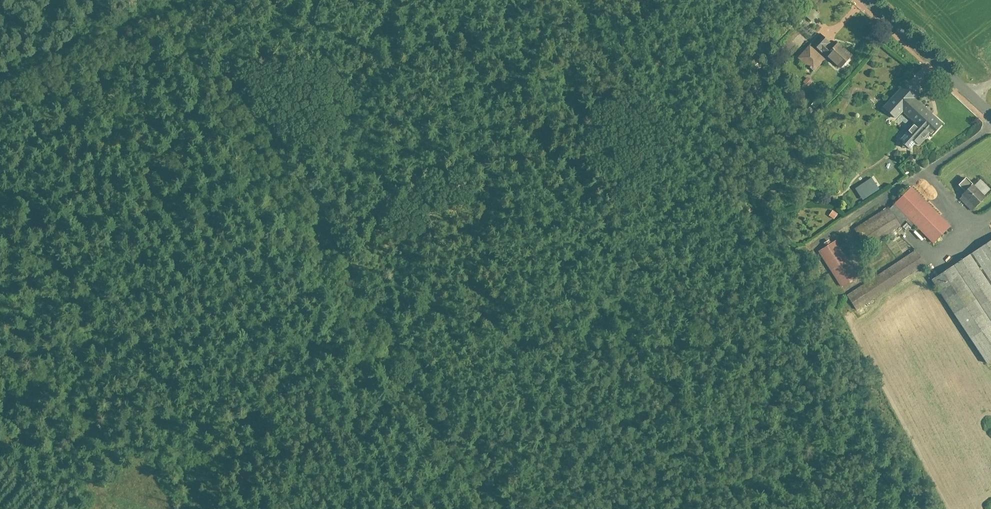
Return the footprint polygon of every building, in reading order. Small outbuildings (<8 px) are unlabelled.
[(830,35),(818,50),(843,69),(854,54),(830,35)] [(811,47),(800,60),(816,73),(827,60),(811,47)] [(910,149),(919,139),(924,143),(944,120),(905,87),(885,110),(910,132),(902,142),(910,149)] [(965,194),(958,201),(972,214),(988,197),(977,187),(976,189),(967,181),(960,189),(965,194)] [(912,189),(894,207),(937,248),(954,229),(912,189)] [(888,210),(856,230),(865,246),(898,226),(888,210)] [(837,243),(819,255),(841,288),(859,276),(837,243)] [(935,281),(988,364),(990,361),(990,245),(935,281)] [(849,295),(859,312),(928,266),(917,250),(849,295)]
